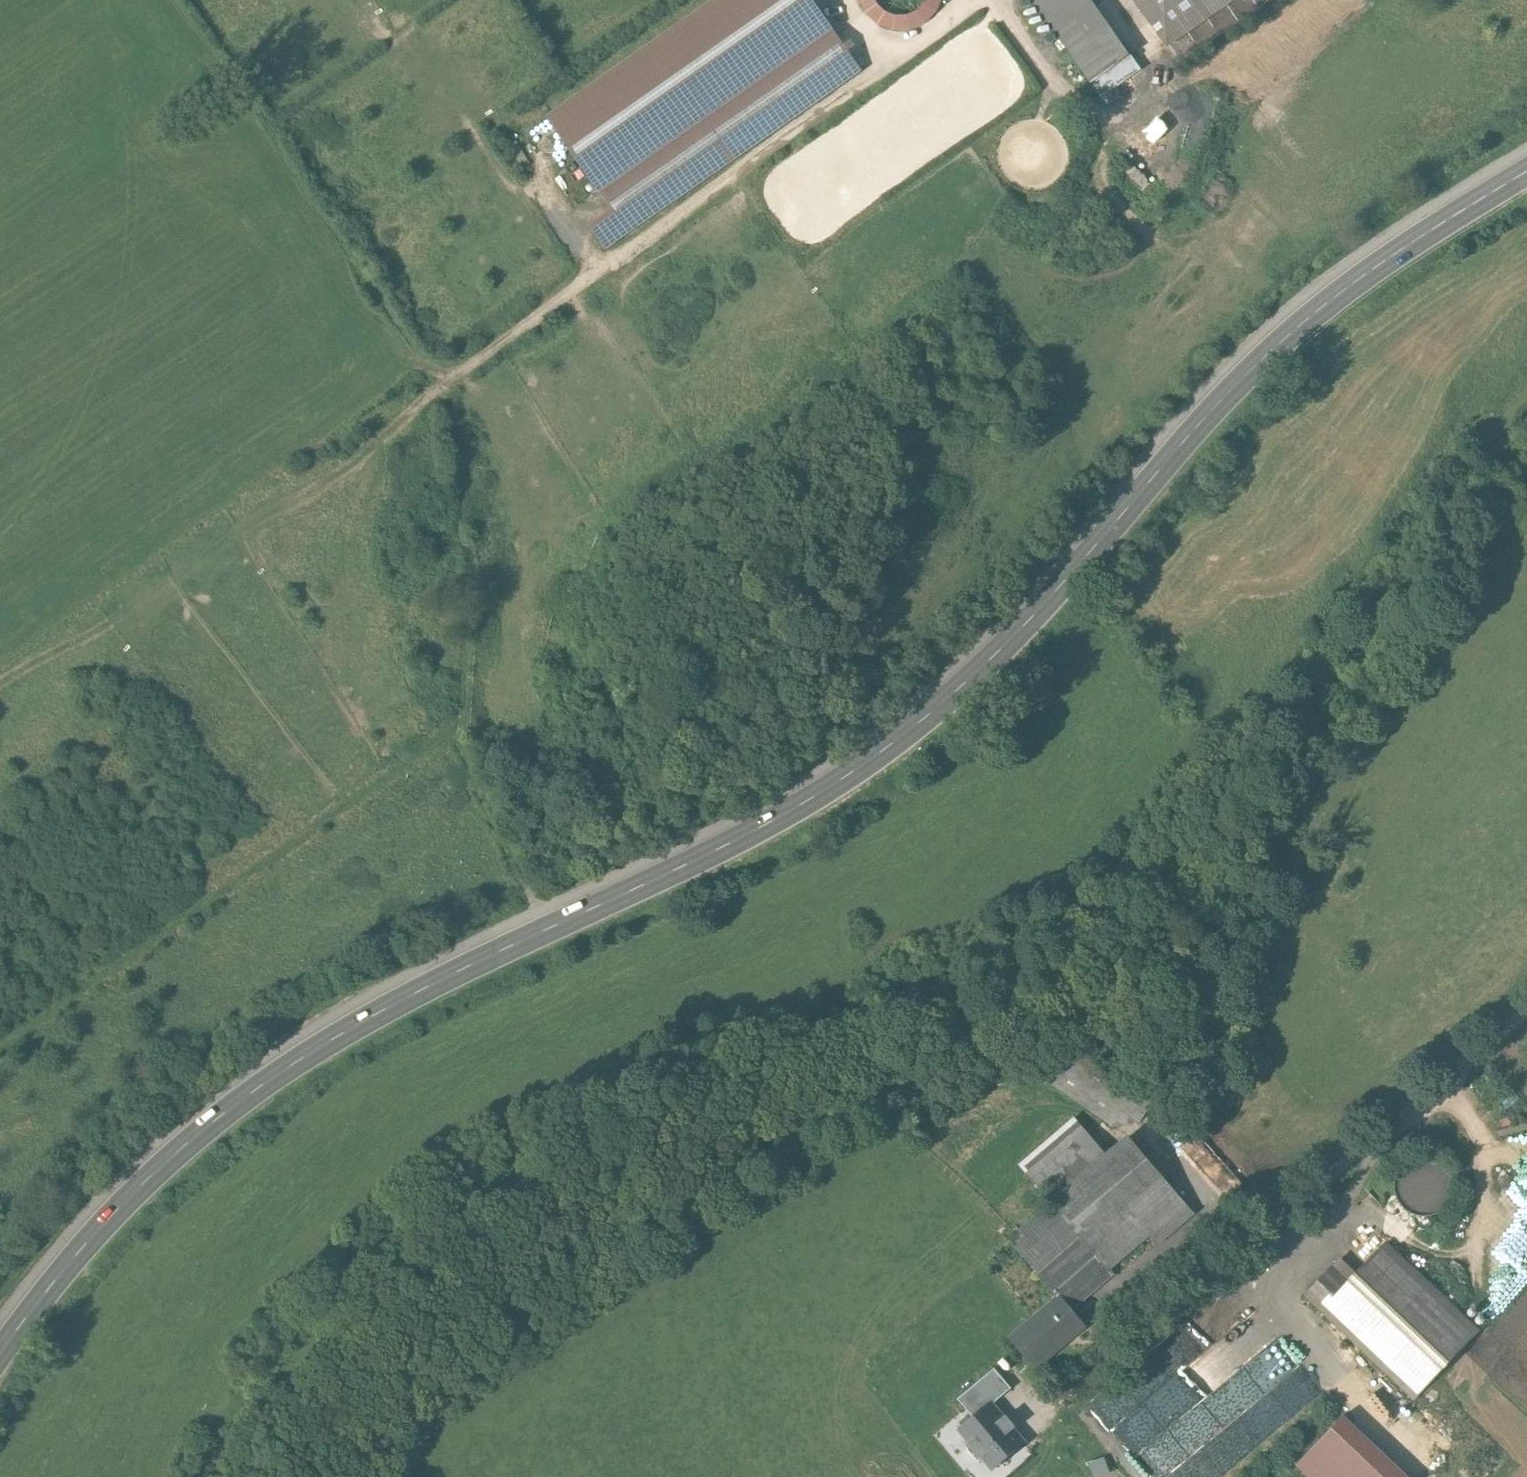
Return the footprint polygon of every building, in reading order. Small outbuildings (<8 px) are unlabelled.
[(815,0),(707,0),(541,117),(625,235),(863,66),(815,0)] [(942,22),(941,0),(860,0),(861,24),(942,22)] [(1095,0),(1037,0),(1102,93),(1141,67),(1095,0)] [(1169,40),(1228,0),(1141,0),(1169,40)] [(1065,1201),(1057,1208),(1108,1266),(1148,1232),(1157,1241),(1185,1217),(1124,1147),(1107,1162),(1078,1129),(1035,1166),(1065,1201)] [(1393,1194),(1397,1203),(1404,1210),(1413,1214),(1422,1216),(1432,1214),(1441,1209),(1448,1201),(1452,1192),(1453,1181),(1450,1172),(1444,1163),(1435,1157),(1425,1155),(1415,1155),(1405,1160),(1398,1167),(1393,1175),(1392,1185),(1393,1194)] [(1015,1245),(1066,1303),(1108,1266),(1057,1208),(1015,1245)] [(1335,1245),(1296,1285),(1412,1395),(1478,1326),(1378,1231),(1351,1260),(1335,1245)] [(1077,1335),(1052,1304),(1012,1336),(1037,1367),(1077,1335)] [(1188,1453),(1301,1370),(1254,1307),(1246,1313),(1253,1323),(1246,1328),(1253,1337),(1236,1350),(1245,1362),(1180,1411),(1194,1431),(1180,1442),(1188,1453)]
